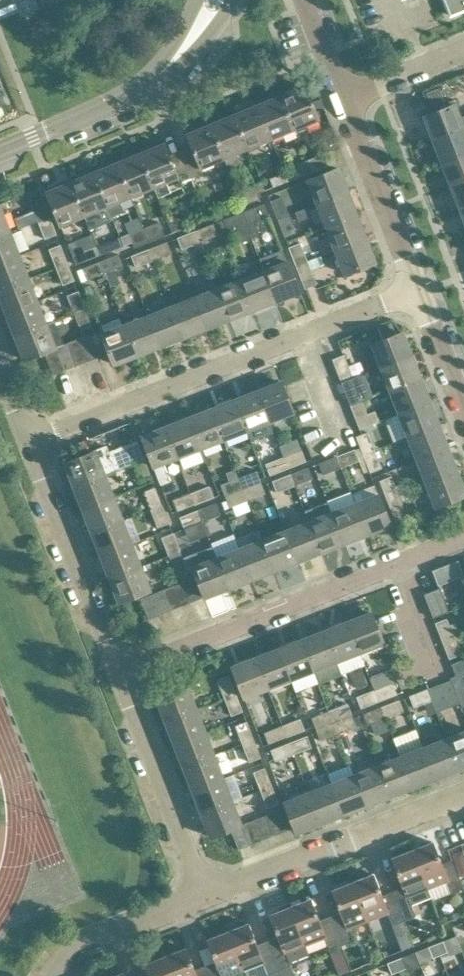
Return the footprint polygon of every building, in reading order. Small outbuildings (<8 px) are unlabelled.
[(450,15),(463,10),(463,0),(444,0),(450,15)] [(319,118),(305,86),(295,90),(293,86),(281,91),(283,95),(282,95),(295,128),(319,118)] [(295,128),(282,95),(271,100),(269,96),(257,101),(259,105),(258,105),(271,138),(295,128)] [(433,139),(463,127),(463,115),(459,117),(454,104),(424,116),(433,139)] [(271,138),(258,105),(247,109),(246,106),(234,111),(235,114),(234,115),(248,147),(271,138)] [(248,147),(234,115),(224,119),(222,116),(210,121),(212,124),(211,125),(225,157),(223,158),(228,169),(240,164),(235,153),(248,147)] [(225,157),(211,125),(200,129),(199,125),(186,130),(188,134),(187,134),(192,146),(180,151),(191,178),(203,173),(200,167),(223,158),(225,157)] [(463,127),(433,139),(442,162),(463,154),(463,129),(463,127)] [(191,178),(180,151),(169,155),(164,144),(154,148),(153,144),(141,149),(142,153),(141,153),(155,186),(153,187),(157,198),(169,193),(164,182),(177,177),(179,183),(191,178)] [(308,164),(307,165),(310,173),(336,162),(331,150),(307,160),(308,164)] [(155,186),(141,153),(131,157),(129,154),(117,159),(118,162),(118,163),(131,196),(153,187),(155,186)] [(442,162),(451,185),(463,180),(463,154),(442,162)] [(131,196),(118,163),(107,167),(105,163),(93,168),(95,172),(94,173),(111,216),(112,215),(124,210),(120,200),(131,196)] [(287,182),(310,173),(307,165),(284,174),(287,182)] [(308,180),(317,204),(348,192),(338,168),(308,180)] [(111,216),(94,173),(83,177),(82,173),(70,178),(71,182),(70,182),(84,215),(89,229),(113,219),(112,215),(111,216)] [(287,182),(284,174),(269,180),(272,188),(287,182)] [(463,207),(463,180),(451,185),(460,209),(463,207)] [(84,215),(70,182),(60,187),(58,183),(46,188),(48,192),(47,192),(60,225),(84,215)] [(256,194),(264,191),(261,182),(238,191),(243,206),(258,200),(256,194)] [(38,220),(38,221),(49,216),(38,188),(27,192),(35,212),(18,219),(21,227),(38,220)] [(357,215),(348,192),(317,204),(326,226),(357,215)] [(271,202),(278,220),(289,215),(282,197),(271,202)] [(265,203),(241,213),(246,224),(252,239),(261,235),(255,221),(269,216),(265,203)] [(10,232),(0,208),(0,235),(10,232)] [(252,239),(246,224),(241,213),(224,220),(229,232),(237,228),(243,242),(252,239)] [(296,233),(289,215),(278,220),(284,238),(296,233)] [(366,238),(357,215),(326,226),(315,231),(325,255),(336,250),(366,238)] [(56,234),(49,216),(38,221),(45,239),(56,234)] [(168,219),(173,232),(186,227),(183,221),(174,217),(168,219)] [(158,222),(144,228),(150,243),(164,237),(158,222)] [(195,231),(200,242),(218,235),(213,224),(195,231)] [(150,243),(144,228),(129,233),(135,249),(150,243)] [(200,242),(195,231),(178,238),(182,249),(200,242)] [(10,232),(0,235),(0,262),(19,255),(10,232)] [(75,237),(63,243),(68,254),(80,249),(75,237)] [(375,261),(366,238),(336,250),(345,273),(375,261)] [(100,254),(96,246),(96,245),(96,246),(93,239),(80,244),(83,251),(73,256),(76,264),(100,254)] [(96,245),(96,246),(100,254),(115,248),(111,239),(96,245)] [(167,242),(149,250),(153,261),(172,253),(167,242)] [(289,247),(296,266),(307,262),(300,243),(289,247)] [(49,249),(56,267),(67,262),(60,244),(49,249)] [(287,262),(282,249),(259,258),(264,271),(275,301),(299,291),(288,261),(287,262)] [(153,261),(149,250),(132,257),(136,267),(153,261)] [(19,255),(0,262),(0,289),(28,278),(19,255)] [(118,255),(101,262),(105,273),(123,266),(118,255)] [(74,280),(67,262),(56,267),(63,285),(74,280)] [(105,273),(101,262),(79,271),(83,282),(105,273)] [(316,284),(307,262),(296,266),(305,289),(316,284)] [(124,287),(117,270),(104,275),(110,292),(124,287)] [(275,301),(264,271),(241,280),(252,309),(275,301)] [(28,278),(0,289),(0,296),(7,313),(37,301),(28,278)] [(241,280),(218,289),(229,319),(252,309),(241,280)] [(229,319),(218,289),(195,298),(206,328),(229,319)] [(67,295),(74,313),(85,308),(78,291),(67,295)] [(206,328),(195,298),(171,307),(183,337),(206,328)] [(46,324),(37,301),(7,313),(16,336),(46,324)] [(183,337),(171,307),(149,316),(161,345),(183,337)] [(92,327),(85,308),(74,313),(81,331),(92,327)] [(161,345),(149,316),(125,325),(137,355),(161,345)] [(55,348),(46,324),(16,336),(25,359),(44,352),(55,348)] [(137,355),(125,325),(101,334),(109,352),(114,364),(137,355)] [(109,352),(101,334),(100,330),(89,334),(97,357),(109,352)] [(372,343),(381,367),(411,355),(402,332),(372,343)] [(97,357),(89,334),(78,338),(87,361),(97,357)] [(87,361),(78,338),(67,343),(75,365),(87,361)] [(75,365),(67,343),(56,347),(65,370),(75,365)] [(65,370),(56,347),(55,348),(44,352),(53,374),(65,370)] [(332,359),(341,382),(353,378),(344,354),(332,359)] [(420,378),(411,355),(381,367),(390,390),(420,378)] [(365,373),(353,378),(341,382),(344,387),(350,405),(362,401),(362,400),(373,395),(365,373)] [(429,401),(420,378),(390,390),(399,413),(429,401)] [(281,382),(257,391),(269,421),(293,411),(281,382)] [(269,421),(257,391),(234,400),(246,430),(269,421)] [(246,430),(234,400),(211,409),(222,439),(246,430)] [(367,413),(362,401),(350,405),(359,429),(378,422),(374,411),(367,413)] [(438,424),(429,401),(399,413),(408,436),(438,424)] [(222,439),(211,409),(188,418),(199,448),(222,439)] [(199,448),(188,418),(165,427),(177,457),(199,448)] [(380,424),(369,428),(374,441),(385,437),(380,424)] [(447,448),(438,424),(408,436),(417,459),(447,448)] [(177,457),(165,427),(142,436),(160,484),(169,480),(163,463),(177,457)] [(356,436),(363,454),(374,449),(368,432),(356,436)] [(132,463),(144,458),(137,440),(108,452),(106,446),(65,462),(74,486),(104,474),(132,463)] [(456,471),(447,448),(417,459),(426,482),(456,471)] [(354,449),(336,456),(340,468),(359,460),(354,449)] [(382,468),(374,449),(363,454),(370,473),(382,468)] [(301,450),(283,456),(287,468),(306,461),(301,450)] [(287,468),(283,456),(265,463),(269,474),(287,468)] [(340,468),(336,456),(318,463),(323,475),(340,468)] [(144,458),(132,463),(139,481),(151,477),(144,458)] [(307,468),(290,475),(295,486),(311,479),(307,468)] [(242,490),(237,479),(234,469),(227,472),(230,482),(221,485),(226,496),(242,490)] [(235,469),(234,469),(237,479),(242,490),(261,482),(257,471),(239,478),(235,469)] [(456,471),(426,482),(436,506),(463,495),(463,490),(456,471)] [(113,497),(104,474),(74,486),(83,509),(113,497)] [(295,486),(290,475),(271,482),(276,493),(295,486)] [(379,481),(386,498),(398,493),(391,476),(379,481)] [(266,493),(261,482),(242,490),(246,501),(266,493)] [(208,486),(190,493),(195,504),(212,497),(208,486)] [(144,492),(151,509),(163,505),(156,487),(144,492)] [(246,501),(242,490),(226,496),(230,507),(246,501)] [(195,504),(190,493),(173,500),(178,511),(195,504)] [(407,516),(398,493),(386,498),(395,521),(407,516)] [(379,494),(355,504),(366,534),(390,524),(379,494)] [(122,520),(113,497),(83,509),(92,532),(122,520)] [(343,543),(331,513),(328,503),(304,512),(308,522),(320,552),(343,543)] [(215,504),(197,511),(202,522),(219,515),(215,504)] [(366,534),(355,504),(331,513),(343,543),(366,534)] [(170,523),(163,505),(151,509),(158,527),(170,523)] [(202,522),(197,511),(181,518),(185,529),(202,522)] [(131,543),(122,520),(92,532),(101,555),(131,543)] [(320,552),(308,522),(284,531),(296,561),(320,552)] [(296,561),(284,531),(261,540),(273,570),(296,561)] [(162,538),(169,556),(179,553),(181,552),(174,533),(162,538)] [(273,570),(261,540),(238,549),(250,579),(273,570)] [(140,566),(131,543),(101,555),(110,578),(140,566)] [(250,579),(238,549),(216,558),(228,588),(250,579)] [(187,569),(181,552),(179,553),(169,556),(176,573),(178,573),(182,582),(185,581),(193,578),(189,568),(187,569)] [(228,588),(216,558),(189,568),(193,578),(195,577),(203,597),(228,588)] [(149,590),(140,566),(110,578),(119,602),(149,590)] [(203,597),(195,577),(193,578),(185,581),(193,601),(203,597)] [(193,601),(185,581),(182,582),(173,586),(181,606),(193,601)] [(181,606),(173,586),(162,590),(170,610),(181,606)] [(424,594),(433,617),(449,611),(440,588),(424,594)] [(170,610),(162,590),(151,594),(159,615),(170,610)] [(159,615),(151,594),(140,598),(148,619),(159,615)] [(371,612),(348,621),(360,651),(383,642),(371,612)] [(435,623),(442,641),(453,636),(453,634),(458,632),(454,621),(449,624),(446,618),(435,623)] [(360,651),(348,621),(325,630),(336,661),(360,651)] [(336,661),(325,630),(302,640),(313,670),(336,661)] [(460,654),(453,636),(442,641),(449,659),(460,654)] [(313,670),(302,640),(279,648),(290,679),(313,670)] [(290,679),(279,648),(255,658),(267,688),(290,679)] [(267,688),(255,658),(232,667),(244,697),(267,688)] [(463,675),(463,658),(451,663),(455,676),(450,678),(451,679),(454,689),(463,685),(463,681),(462,676),(463,675)] [(217,679),(224,697),(235,693),(228,675),(217,679)] [(459,703),(459,701),(454,689),(451,679),(427,689),(431,700),(444,695),(448,707),(459,703)] [(397,693),(393,681),(374,688),(378,700),(397,693)] [(165,720),(195,709),(186,685),(156,697),(165,720)] [(324,706),(340,699),(334,685),(319,691),(324,706)] [(454,689),(459,701),(459,703),(461,707),(463,705),(463,685),(454,689)] [(378,700),(374,688),(356,695),(360,707),(378,700)] [(431,700),(427,689),(409,696),(414,707),(431,700)] [(242,710),(235,693),(224,697),(231,714),(242,710)] [(399,699),(380,706),(385,718),(403,710),(399,699)] [(348,702),(329,709),(333,721),(352,713),(348,702)] [(385,718),(380,706),(363,713),(368,724),(385,718)] [(205,732),(195,709),(165,720),(174,743),(205,732)] [(333,721),(329,709),(310,717),(315,728),(333,721)] [(356,724),(352,713),(333,721),(337,732),(356,724)] [(300,717),(282,724),(286,736),(305,729),(300,717)] [(234,724),(242,744),(252,740),(245,720),(234,724)] [(337,732),(333,721),(315,728),(319,739),(337,732)] [(286,736),(282,724),(264,731),(268,743),(286,736)] [(446,738),(458,768),(463,766),(463,731),(446,738)] [(214,755),(205,732),(174,743),(183,767),(214,755)] [(307,735),(288,742),(292,754),(311,746),(307,735)] [(458,768),(446,738),(423,747),(435,778),(458,768)] [(259,757),(252,740),(242,744),(248,761),(259,757)] [(292,754),(288,742),(270,749),(274,761),(292,754)] [(435,778),(423,747),(400,756),(412,787),(435,778)] [(223,778),(214,755),(183,767),(193,790),(223,778)] [(412,787),(400,756),(377,766),(389,796),(412,787)] [(252,770),(260,790),(270,786),(263,766),(252,770)] [(389,796),(377,766),(354,775),(366,805),(389,796)] [(366,805),(354,775),(331,784),(343,814),(366,805)] [(232,801),(223,778),(193,790),(202,813),(232,801)] [(343,814),(331,784),(308,793),(319,823),(343,814)] [(277,803),(270,786),(260,790),(266,807),(277,803)] [(319,823),(308,793),(284,802),(286,807),(294,827),(296,832),(319,823)] [(241,825),(232,801),(202,813),(211,836),(230,829),(241,825)] [(294,827),(286,807),(275,811),(282,832),(294,827)] [(282,832),(275,811),(264,816),(272,836),(282,832)] [(272,836),(264,816),(253,820),(261,840),(272,836)] [(261,840),(253,820),(241,824),(249,845),(261,840)] [(241,824),(241,825),(230,829),(238,849),(249,845),(241,824)] [(433,841),(412,850),(427,888),(428,888),(432,899),(451,892),(452,893),(463,888),(454,864),(443,868),(433,841)] [(427,888),(412,850),(391,858),(405,892),(394,896),(404,920),(415,916),(408,896),(427,888)] [(373,873),(352,882),(368,920),(387,913),(392,925),(395,934),(402,940),(410,937),(404,920),(394,896),(384,900),(382,895),(373,873)] [(368,920),(352,882),(332,890),(342,917),(332,921),(341,945),(353,940),(348,928),(368,920)] [(310,898),(290,906),(305,945),(324,937),(329,950),(341,945),(332,921),(321,925),(310,898)] [(305,945),(290,906),(269,914),(280,941),(269,945),(279,970),(290,965),(289,962),(308,955),(304,945),(305,945)] [(248,923),(227,931),(242,970),(262,962),(267,974),(279,970),(269,945),(259,950),(248,923)] [(227,931),(207,939),(217,966),(207,970),(209,975),(233,975),(232,974),(242,970),(227,931)] [(443,941),(436,944),(440,955),(448,952),(443,941)] [(436,944),(428,946),(432,958),(440,955),(436,944)] [(165,956),(173,975),(209,975),(207,970),(196,974),(185,947),(165,956)] [(165,956),(144,964),(149,975),(173,975),(165,956)] [(402,957),(394,960),(399,971),(406,968),(402,957)] [(347,960),(335,965),(339,975),(351,970),(347,960)] [(394,960),(387,963),(391,974),(399,971),(394,960)]
